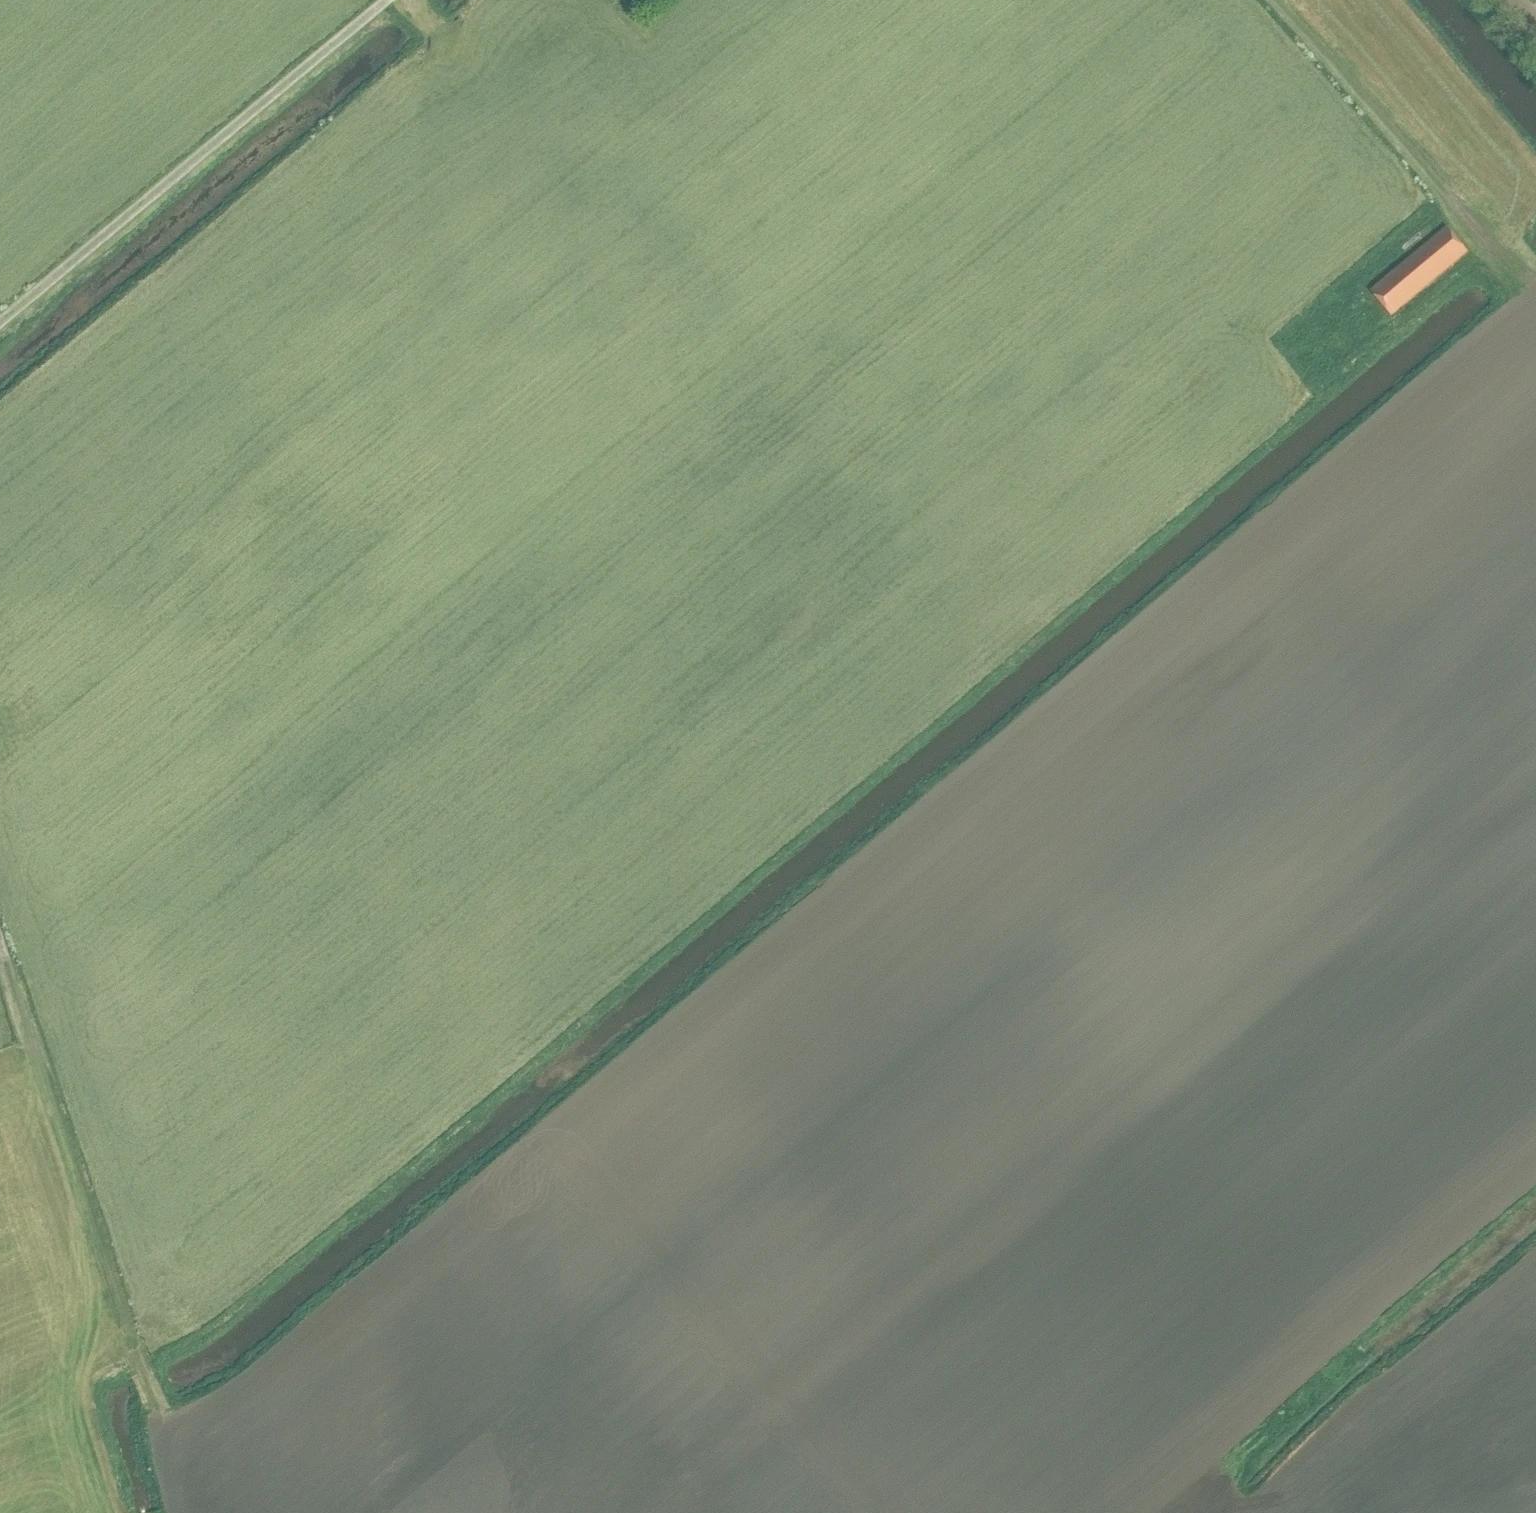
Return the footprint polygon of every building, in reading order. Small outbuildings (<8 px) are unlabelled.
[(1371,292),(1391,316),(1468,252),(1447,227),(1371,292)]
